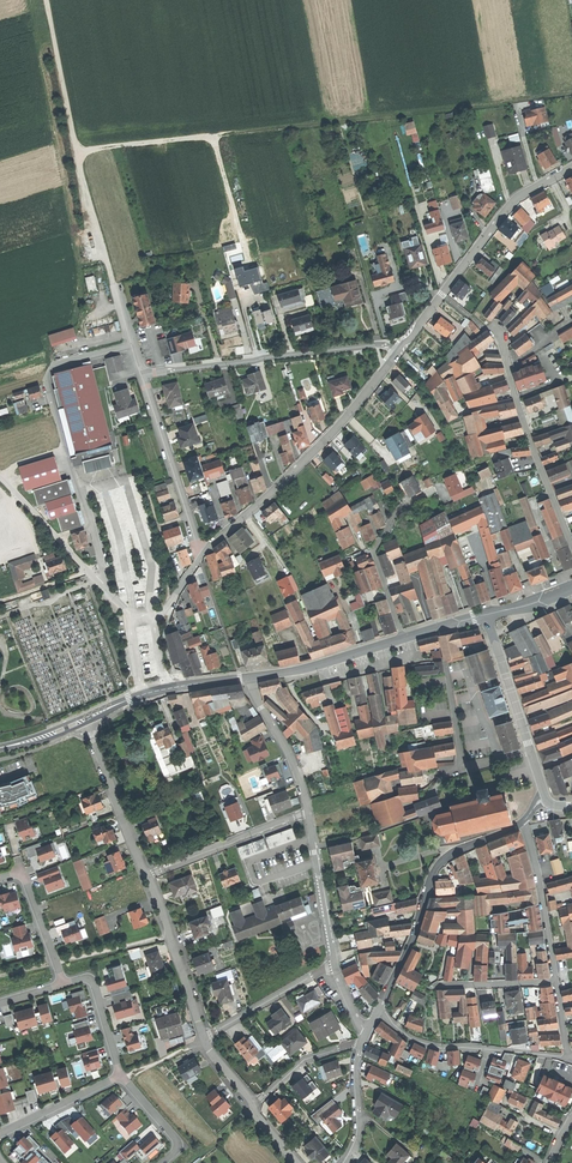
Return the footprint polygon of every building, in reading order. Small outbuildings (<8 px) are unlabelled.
[(545,107),(524,112),(528,128),(550,122),(545,107)] [(404,125),(406,135),(415,132),(413,123),(404,125)] [(482,126),(485,138),(494,136),(491,124),(482,126)] [(556,127),(552,129),(553,133),(557,147),(561,144),(556,127)] [(546,129),(537,131),(539,138),(545,136),(548,135),(546,129)] [(531,133),(534,141),(539,139),(539,138),(537,131),(531,133)] [(520,133),(509,135),(511,142),(521,140),(520,133)] [(505,163),(508,173),(517,171),(526,168),(520,147),(504,152),(507,162),(505,163)] [(544,166),(546,169),(551,166),(557,163),(549,149),(543,153),(538,156),(540,159),(544,166)] [(477,169),(481,181),(491,178),(488,166),(477,169)] [(481,181),(484,193),(495,190),(491,178),(481,181)] [(538,210),(544,207),(551,203),(545,192),(538,195),(532,199),(538,210)] [(474,208),(485,216),(490,210),(495,203),(484,194),(480,200),(476,204),(474,208)] [(451,198),(454,209),(462,207),(459,196),(451,198)] [(519,210),(514,215),(524,225),(529,221),(529,220),(519,210)] [(503,224),(499,229),(511,239),(514,235),(518,230),(520,228),(507,219),(503,224)] [(530,219),(529,220),(529,221),(524,225),(522,228),(527,234),(535,224),(530,219)] [(424,226),(426,234),(444,229),(441,221),(424,226)] [(451,225),(456,242),(462,240),(468,239),(463,222),(454,225),(451,225)] [(547,232),(541,235),(550,250),(556,247),(555,245),(560,242),(560,241),(566,237),(560,226),(553,230),(553,231),(551,232),(548,234),(547,232)] [(405,248),(410,269),(418,267),(426,264),(421,244),(405,248)] [(437,259),(438,265),(444,263),(451,262),(446,246),(440,247),(434,249),(435,254),(433,255),(434,260),(437,259)] [(379,261),(382,273),(385,283),(389,282),(386,273),(390,272),(389,271),(385,254),(377,256),(379,261)] [(479,268),(490,277),(496,269),(483,259),(481,261),(483,263),(479,268)] [(371,267),(374,275),(382,273),(379,261),(373,263),(374,266),(371,267)] [(523,262),(521,264),(529,271),(531,269),(523,262)] [(521,264),(511,275),(517,280),(525,287),(532,280),(535,276),(529,271),(521,264)] [(372,276),(375,286),(382,284),(385,283),(382,273),(374,275),(372,276)] [(491,296),(497,300),(517,280),(511,275),(491,296)] [(228,298),(231,298),(229,290),(227,283),(222,280),(221,282),(225,284),(228,298)] [(356,280),(331,287),(335,301),(343,299),(346,307),(353,305),(362,303),(356,280)] [(452,291),(462,300),(471,288),(461,280),(456,285),(452,291)] [(526,288),(523,292),(528,296),(535,303),(541,297),(542,296),(532,280),(525,287),(526,288)] [(551,282),(542,287),(546,296),(555,291),(551,282)] [(174,283),(173,302),(188,303),(188,296),(189,291),(189,284),(174,283)] [(554,312),(565,306),(571,303),(571,285),(546,299),(554,312)] [(316,291),(321,309),(336,305),(335,301),(331,287),(316,291)] [(278,295),(282,307),(290,305),(300,302),(297,290),(278,295)] [(399,293),(402,302),(408,300),(406,292),(399,293)] [(524,300),(528,296),(523,292),(519,296),(524,300)] [(155,323),(147,294),(135,298),(133,301),(136,313),(140,314),(141,320),(140,323),(140,326),(144,327),(149,325),(155,323)] [(518,307),(524,300),(519,296),(514,302),(518,307)] [(535,303),(532,306),(536,311),(542,320),(552,312),(541,297),(535,303)] [(508,310),(514,302),(511,299),(505,307),(508,310)] [(485,316),(491,320),(494,317),(503,305),(497,300),(485,316)] [(403,302),(387,306),(391,319),(406,314),(403,302)] [(223,325),(225,332),(231,330),(238,328),(237,322),(238,320),(235,318),(235,317),(232,317),(231,315),(232,314),(231,309),(233,308),(232,305),(218,309),(219,311),(220,316),(217,316),(219,326),(223,325)] [(532,306),(520,318),(525,322),(536,311),(532,306)] [(503,322),(506,325),(516,313),(510,308),(500,320),(503,322)] [(253,311),(257,324),(263,322),(263,321),(264,321),(266,321),(267,324),(273,322),(270,310),(263,311),(264,312),(261,313),(260,309),(253,311)] [(292,321),(295,333),(313,328),(309,316),(292,321)] [(438,324),(434,328),(439,332),(443,334),(447,337),(451,333),(455,327),(442,318),(438,324)] [(461,325),(466,328),(468,325),(471,320),(466,318),(461,325)] [(511,333),(514,336),(526,324),(525,322),(520,318),(508,329),(511,333)] [(480,331),(471,320),(468,325),(476,334),(480,331)] [(48,335),(50,343),(75,336),(73,328),(48,335)] [(571,338),(571,328),(559,336),(563,343),(571,338)] [(173,330),(166,331),(167,338),(175,336),(173,330)] [(488,331),(473,342),(473,343),(477,349),(479,351),(483,348),(488,344),(494,340),(491,336),(488,331)] [(192,332),(178,336),(181,348),(195,344),(192,332)] [(438,372),(444,380),(453,375),(454,375),(457,381),(459,379),(454,370),(450,372),(446,366),(450,364),(461,358),(458,354),(473,343),(473,342),(466,333),(446,357),(449,362),(438,372)] [(516,350),(520,356),(534,346),(532,344),(534,342),(532,338),(529,340),(526,335),(512,344),(516,350)] [(169,350),(170,354),(180,351),(180,349),(181,348),(178,336),(166,340),(167,342),(168,346),(169,350)] [(472,353),(477,349),(473,343),(458,354),(461,358),(465,364),(470,361),(467,356),(472,353)] [(539,352),(532,356),(536,362),(543,358),(539,352)] [(479,363),(472,353),(467,356),(470,361),(465,364),(468,370),(479,363)] [(555,359),(564,385),(571,382),(571,376),(564,354),(555,359)] [(105,359),(109,373),(124,370),(122,363),(120,355),(105,359)] [(519,367),(521,370),(536,362),(532,356),(518,364),(519,367)] [(465,364),(461,358),(450,364),(454,370),(459,379),(471,374),(468,370),(465,364)] [(555,359),(542,366),(545,373),(546,377),(548,384),(550,389),(555,388),(564,385),(555,359)] [(482,367),(479,363),(468,370),(471,374),(482,367)] [(488,363),(482,367),(484,374),(506,372),(504,368),(503,364),(488,363)] [(54,389),(70,455),(73,454),(73,457),(71,458),(73,467),(83,464),(86,473),(112,466),(112,464),(115,463),(120,461),(104,388),(111,386),(105,366),(93,369),(91,364),(54,373),(54,375),(52,376),(55,389),(54,389)] [(542,366),(534,371),(536,377),(545,373),(542,366)] [(484,374),(482,367),(471,374),(474,379),(484,374)] [(517,385),(519,389),(538,381),(536,377),(534,371),(515,380),(517,385)] [(254,375),(248,376),(248,377),(249,377),(249,379),(243,381),(244,383),(245,387),(246,387),(248,393),(253,391),(253,392),(257,391),(266,388),(266,387),(264,387),(260,374),(262,373),(261,372),(254,375)] [(426,384),(427,386),(440,376),(438,373),(426,384)] [(478,387),(474,379),(471,374),(459,379),(457,381),(463,394),(478,389),(478,387)] [(487,379),(484,374),(474,379),(478,387),(480,386),(480,388),(489,385),(488,382),(487,379)] [(398,379),(394,383),(403,392),(406,389),(409,392),(413,387),(400,375),(397,378),(398,379)] [(451,385),(454,390),(459,388),(453,375),(444,380),(443,380),(448,386),(451,385)] [(427,386),(435,396),(439,393),(443,390),(448,386),(443,380),(440,376),(427,386)] [(329,382),(333,397),(340,395),(339,392),(344,390),(351,388),(347,377),(329,382)] [(214,382),(205,385),(209,398),(223,394),(228,392),(224,379),(214,382)] [(506,381),(492,385),(495,394),(509,389),(508,385),(506,381)] [(178,383),(163,386),(164,392),(165,398),(167,398),(169,407),(175,406),(182,404),(178,383)] [(258,393),(257,391),(253,392),(253,391),(248,393),(246,387),(245,387),(244,383),(242,384),(244,395),(246,395),(247,396),(258,393)] [(547,391),(550,389),(548,384),(533,391),(535,395),(547,391)] [(492,385),(465,394),(470,408),(497,402),(495,394),(492,385)] [(570,406),(564,385),(555,388),(561,409),(564,408),(570,406)] [(28,389),(31,399),(37,398),(42,396),(39,386),(28,389)] [(298,390),(302,399),(308,397),(304,387),(298,390)] [(380,397),(390,407),(400,396),(392,388),(386,394),(384,393),(380,397)] [(459,388),(454,390),(458,399),(463,397),(459,388)] [(115,394),(118,406),(131,402),(130,397),(127,390),(115,394)] [(443,390),(439,393),(449,400),(443,390)] [(439,405),(440,405),(449,400),(439,393),(435,396),(434,397),(439,405)] [(539,396),(525,401),(527,406),(529,413),(544,407),(543,404),(546,403),(544,398),(541,399),(539,396)] [(13,403),(14,409),(18,408),(24,406),(22,400),(13,403)] [(118,406),(115,407),(117,416),(131,411),(132,413),(139,411),(136,400),(131,402),(118,406)] [(449,400),(440,405),(449,421),(458,416),(454,410),(449,400)] [(308,405),(311,419),(317,418),(323,416),(321,410),(320,410),(318,402),(308,405)] [(512,403),(498,406),(500,412),(500,416),(517,413),(516,409),(515,404),(512,403)] [(236,419),(244,417),(240,404),(232,406),(236,419)] [(18,408),(19,414),(28,411),(26,406),(24,406),(18,408)] [(494,407),(480,410),(481,415),(489,415),(500,412),(498,406),(494,407)] [(570,406),(564,408),(571,425),(571,410),(570,406)] [(10,413),(8,407),(0,410),(0,413),(1,416),(10,413)] [(465,417),(469,435),(483,431),(485,431),(481,415),(480,410),(473,412),(473,415),(465,417)] [(193,418),(195,424),(207,420),(205,414),(193,418)] [(416,422),(408,427),(413,435),(423,429),(428,436),(436,431),(425,414),(419,418),(420,419),(416,422)] [(294,418),(297,427),(303,426),(300,416),(294,418)] [(278,433),(279,437),(283,436),(287,435),(286,432),(283,421),(265,426),(268,435),(268,436),(278,433)] [(263,436),(268,435),(265,426),(264,422),(259,423),(259,422),(250,424),(251,426),(246,427),(249,435),(253,433),(255,440),(257,442),(259,443),(262,442),(263,440),(264,440),(264,438),(263,436)] [(502,426),(501,426),(503,434),(504,437),(523,432),(522,427),(520,422),(502,426)] [(193,424),(178,428),(181,437),(184,445),(184,446),(194,443),(199,441),(197,436),(193,424)] [(563,427),(565,434),(568,443),(570,446),(571,445),(571,425),(563,427)] [(485,431),(483,431),(486,440),(503,434),(501,426),(496,428),(485,431)] [(563,427),(548,433),(550,439),(565,434),(563,427)] [(437,435),(441,442),(447,438),(443,431),(437,435)] [(469,435),(468,435),(475,459),(489,453),(489,452),(488,447),(486,440),(483,431),(469,435)] [(303,447),(309,446),(305,432),(299,434),(294,436),(295,441),(296,444),(298,449),(303,447)] [(252,444),(256,443),(256,442),(257,442),(255,440),(253,433),(249,435),(252,444)] [(535,443),(536,447),(551,442),(550,439),(548,433),(533,438),(535,443)] [(392,438),(386,441),(397,460),(407,455),(409,453),(399,434),(392,438)] [(283,436),(288,452),(291,451),(292,451),(287,435),(283,436)] [(279,437),(284,453),(288,452),(283,436),(279,437)] [(345,446),(356,457),(365,448),(354,437),(349,442),(345,446)] [(405,439),(410,448),(413,446),(408,437),(405,439)] [(513,454),(513,455),(531,453),(530,450),(528,446),(512,448),(513,454)] [(356,457),(359,460),(364,455),(363,454),(367,450),(365,448),(356,457)] [(501,457),(513,454),(512,448),(500,451),(501,457)] [(557,452),(556,452),(558,458),(569,454),(567,448),(564,449),(557,452)] [(280,454),(283,465),(289,464),(294,462),(291,451),(288,452),(284,453),(280,454)] [(324,460),(333,471),(343,462),(334,452),(329,456),(324,460)] [(543,462),(544,465),(559,459),(558,458),(556,452),(541,458),(543,462)] [(408,457),(407,455),(397,460),(398,463),(408,457)] [(18,468),(25,490),(61,479),(54,457),(18,468)] [(191,462),(184,464),(187,474),(190,482),(198,479),(204,478),(205,477),(201,466),(198,457),(190,459),(191,462)] [(497,474),(499,479),(513,474),(507,458),(494,463),(498,473),(497,474)] [(221,460),(201,466),(205,477),(224,471),(221,460)] [(381,463),(386,472),(390,470),(385,460),(381,463)] [(251,462),(254,472),(259,470),(256,461),(251,462)] [(333,471),(336,474),(346,466),(343,462),(333,471)] [(565,464),(547,471),(549,477),(551,482),(569,474),(565,464)] [(478,472),(480,477),(491,472),(489,467),(478,472)] [(245,476),(244,472),(244,471),(226,476),(227,482),(245,476)] [(323,477),(330,485),(334,482),(327,474),(323,477)] [(456,474),(444,479),(448,488),(447,489),(449,493),(451,497),(463,491),(456,474)] [(362,481),(366,489),(377,483),(373,475),(362,481)] [(402,482),(410,498),(421,492),(413,476),(402,482)] [(251,480),(255,493),(260,491),(265,489),(262,477),(251,480)] [(430,477),(424,480),(428,488),(434,484),(430,477)] [(208,492),(204,478),(198,479),(203,494),(208,492)] [(61,532),(83,525),(78,510),(76,511),(74,506),(76,506),(74,498),(72,499),(71,495),(73,494),(71,487),(68,479),(32,490),(37,505),(45,503),(50,519),(57,517),(61,532)] [(383,487),(387,494),(395,490),(391,482),(383,487)] [(154,487),(156,494),(168,490),(166,483),(154,487)] [(237,490),(242,504),(247,502),(253,501),(248,487),(237,490)] [(571,496),(571,489),(557,494),(559,500),(571,496)] [(168,490),(156,494),(157,499),(169,496),(168,490)] [(323,503),(326,508),(344,497),(340,492),(336,494),(323,503)] [(495,493),(479,499),(487,518),(493,516),(492,512),(501,509),(495,493)] [(326,508),(332,522),(339,518),(341,517),(347,513),(352,510),(350,508),(344,497),(326,508)] [(369,497),(350,508),(352,510),(358,524),(362,522),(357,512),(366,508),(369,513),(371,513),(373,512),(376,510),(373,505),(369,497)] [(519,499),(527,522),(533,520),(525,497),(519,499)] [(559,501),(561,506),(563,511),(571,508),(571,497),(559,501)] [(221,504),(225,517),(231,515),(237,513),(232,499),(226,501),(225,498),(222,500),(223,503),(221,504)] [(479,500),(463,506),(470,524),(479,521),(486,518),(479,500)] [(540,504),(553,538),(564,534),(549,500),(540,504)] [(444,508),(445,511),(452,527),(468,520),(460,501),(444,508)] [(263,513),(271,523),(280,516),(283,513),(276,503),(269,508),(263,513)] [(161,509),(164,520),(178,516),(176,510),(175,504),(161,509)] [(205,508),(200,510),(202,517),(204,523),(210,521),(217,519),(213,506),(205,508)] [(358,524),(352,510),(347,513),(357,533),(361,531),(358,524)] [(445,511),(432,519),(439,537),(454,531),(452,527),(445,511)] [(380,512),(372,515),(377,529),(382,527),(386,525),(380,512)] [(508,529),(502,512),(493,516),(487,518),(492,535),(505,531),(509,530),(508,529)] [(218,518),(217,519),(210,521),(213,530),(221,527),(218,518)] [(332,522),(334,529),(343,524),(339,518),(332,522)] [(500,567),(486,518),(479,521),(493,569),(500,567)] [(420,525),(425,542),(439,537),(432,519),(420,525)] [(517,550),(531,545),(535,543),(527,522),(508,529),(509,530),(517,550)] [(261,527),(266,533),(270,531),(265,524),(261,527)] [(334,529),(336,533),(345,528),(343,524),(334,529)] [(361,527),(367,542),(371,540),(376,538),(370,524),(361,527)] [(179,527),(162,532),(167,546),(179,542),(184,541),(179,527)] [(336,533),(344,548),(354,543),(352,538),(347,527),(345,528),(336,533)] [(236,535),(230,540),(241,552),(253,541),(249,536),(246,533),(243,529),(236,535)] [(515,548),(509,530),(505,531),(510,548),(511,550),(515,548)] [(72,535),(77,549),(89,545),(84,531),(72,535)] [(459,546),(454,531),(439,537),(445,553),(454,549),(459,546)] [(533,537),(535,543),(542,540),(540,534),(533,537)] [(553,538),(558,550),(568,546),(564,534),(553,538)] [(425,542),(429,558),(435,556),(440,555),(445,553),(439,537),(425,542)] [(384,545),(387,553),(389,558),(402,553),(397,540),(390,543),(384,545)] [(549,556),(542,540),(535,543),(542,559),(549,556)] [(214,549),(215,553),(217,560),(231,550),(225,541),(219,545),(214,549)] [(531,545),(535,555),(539,554),(535,543),(531,545)] [(466,563),(459,546),(454,549),(460,565),(466,563)] [(564,570),(570,568),(571,567),(571,556),(568,546),(558,550),(557,550),(564,570)] [(425,548),(403,555),(409,570),(423,566),(430,564),(425,548)] [(191,564),(186,549),(182,551),(178,552),(183,566),(187,565),(191,564)] [(460,565),(454,549),(445,553),(448,563),(450,570),(454,568),(460,565)] [(502,569),(508,566),(504,552),(497,554),(502,569)] [(207,556),(212,573),(221,571),(220,568),(217,560),(215,553),(211,555),(207,556)] [(379,556),(381,562),(389,560),(389,558),(387,553),(379,556)] [(535,555),(536,559),(539,567),(543,565),(539,554),(535,555)] [(35,555),(21,559),(24,568),(34,565),(32,560),(36,558),(35,555)] [(357,558),(358,564),(368,560),(366,555),(363,556),(357,558)] [(339,556),(320,564),(325,576),(331,574),(334,573),(336,577),(340,575),(345,573),(344,569),(339,556)] [(436,578),(441,596),(448,594),(435,556),(429,558),(435,578),(436,578)] [(63,558),(46,563),(50,574),(54,573),(55,575),(63,573),(62,570),(66,569),(64,563),(63,558)] [(251,562),(248,564),(254,578),(265,573),(261,564),(260,564),(257,559),(251,562)] [(352,572),(359,570),(358,567),(355,568),(352,560),(351,561),(350,559),(347,559),(352,572)] [(360,567),(360,569),(375,564),(374,562),(373,559),(368,560),(358,564),(360,567)] [(529,562),(532,569),(539,567),(536,559),(529,562)] [(8,563),(17,592),(35,586),(34,584),(33,581),(21,584),(19,578),(23,576),(21,568),(18,560),(8,563)] [(389,560),(381,562),(386,576),(394,573),(389,560)] [(405,561),(399,563),(404,583),(411,581),(405,561)] [(221,571),(223,578),(237,574),(234,563),(231,564),(220,568),(221,571)] [(473,580),(466,563),(460,565),(466,582),(473,580)] [(434,580),(430,564),(423,566),(428,582),(434,580)] [(375,565),(353,573),(360,591),(361,594),(382,586),(379,577),(375,565)] [(532,569),(526,572),(531,584),(540,581),(548,578),(543,565),(539,567),(532,569)] [(502,569),(505,576),(510,574),(508,566),(502,569)] [(508,594),(500,567),(493,569),(490,570),(498,598),(502,596),(508,594)] [(214,581),(223,578),(221,571),(212,573),(214,581)] [(505,576),(510,593),(516,591),(523,588),(517,571),(510,574),(505,576)] [(33,578),(33,581),(34,584),(44,581),(42,575),(33,578)] [(281,590),(287,604),(292,602),(303,598),(302,596),(295,580),(281,586),(282,590),(281,590)] [(437,588),(434,580),(428,582),(430,590),(437,588)] [(189,585),(194,603),(198,602),(202,601),(203,600),(201,595),(200,590),(197,582),(192,584),(189,585)] [(389,589),(394,602),(408,598),(413,596),(416,595),(416,594),(414,586),(412,582),(389,589)] [(476,585),(482,603),(486,601),(490,600),(484,582),(476,585)] [(303,598),(308,610),(333,599),(326,585),(302,596),(303,598)] [(481,603),(475,585),(468,587),(465,588),(471,607),(476,605),(481,603)] [(439,595),(437,588),(430,590),(432,597),(439,595)] [(51,589),(46,591),(49,599),(54,597),(51,589)] [(361,594),(360,591),(354,593),(358,602),(351,604),(353,611),(365,606),(361,594)] [(440,597),(447,615),(452,613),(457,611),(452,593),(448,594),(441,596),(440,597)] [(446,615),(439,595),(432,597),(428,598),(435,619),(440,617),(446,615)] [(338,597),(335,598),(342,614),(344,613),(338,597)] [(307,610),(314,625),(323,621),(338,615),(342,614),(335,598),(333,599),(308,610),(307,610)] [(398,612),(401,611),(398,603),(409,599),(408,598),(394,602),(397,608),(398,612)] [(376,602),(381,617),(391,614),(388,606),(386,599),(376,602)] [(409,599),(398,603),(401,611),(405,624),(411,622),(416,620),(409,599)] [(295,622),(297,626),(302,623),(292,602),(287,604),(289,609),(295,622)] [(559,610),(561,615),(561,616),(562,619),(563,619),(566,626),(571,623),(571,608),(571,604),(564,607),(559,610)] [(187,609),(184,610),(186,617),(192,615),(190,608),(187,609)] [(272,616),(277,630),(294,623),(294,622),(289,609),(272,616)] [(181,627),(183,626),(189,625),(186,617),(184,610),(180,611),(177,612),(181,627)] [(311,626),(314,625),(307,610),(304,612),(311,626)] [(550,614),(556,624),(561,621),(555,612),(550,614)] [(351,630),(344,613),(342,614),(338,615),(345,632),(351,630)] [(384,628),(386,634),(391,633),(396,631),(391,614),(381,617),(383,623),(384,628)] [(549,638),(559,632),(549,614),(542,617),(538,619),(549,638)] [(314,625),(319,638),(328,634),(323,621),(314,625)] [(566,631),(561,621),(556,624),(561,634),(566,631)] [(297,626),(301,635),(308,632),(302,623),(297,626)] [(535,639),(526,625),(518,629),(510,632),(518,645),(506,651),(508,658),(520,654),(522,659),(541,652),(535,639)] [(184,630),(179,631),(181,638),(189,636),(190,638),(193,637),(190,628),(184,630)] [(362,631),(363,636),(373,633),(372,628),(362,631)] [(461,644),(483,639),(481,634),(479,629),(459,633),(461,644)] [(339,635),(339,636),(344,648),(350,645),(356,643),(351,630),(345,632),(339,635)] [(166,635),(173,664),(180,662),(188,660),(178,631),(166,635)] [(301,635),(307,647),(313,645),(308,632),(301,635)] [(363,636),(365,641),(375,638),(374,636),(373,633),(363,636)] [(439,636),(445,661),(459,658),(457,651),(456,644),(453,633),(439,636)] [(199,635),(193,637),(195,644),(201,642),(199,635)] [(339,636),(320,643),(324,655),(334,652),(344,648),(339,636)] [(440,646),(438,636),(428,639),(419,641),(421,650),(438,646),(440,646)] [(541,636),(535,639),(541,652),(544,658),(551,655),(541,636)] [(307,647),(313,659),(318,657),(324,655),(320,643),(313,645),(307,647)] [(203,657),(205,656),(210,654),(208,646),(200,648),(203,657)] [(242,652),(246,666),(258,663),(268,660),(264,646),(259,647),(255,648),(242,652)] [(277,654),(280,667),(291,664),(300,662),(297,649),(277,654)] [(488,649),(467,657),(476,684),(486,680),(490,679),(497,677),(488,649)] [(194,650),(187,653),(193,670),(198,668),(201,667),(194,650)] [(549,671),(541,652),(529,657),(531,663),(535,672),(536,675),(549,671)] [(205,656),(209,669),(214,668),(219,666),(215,653),(210,654),(205,656)] [(510,662),(522,659),(520,654),(508,658),(510,662)] [(512,671),(525,667),(527,666),(524,658),(510,663),(511,667),(512,671)] [(194,675),(188,660),(180,662),(185,677),(189,676),(194,675)] [(436,662),(437,666),(438,673),(444,672),(443,661),(436,662)] [(525,667),(527,674),(535,672),(531,663),(527,666),(525,667)] [(563,667),(566,674),(569,682),(571,689),(571,663),(563,667)] [(437,666),(429,667),(430,675),(438,674),(438,673),(437,666)] [(397,668),(393,668),(395,686),(401,685),(405,685),(403,667),(397,668)] [(415,669),(417,677),(422,676),(430,675),(429,667),(423,668),(415,669)] [(563,667),(553,671),(556,677),(556,678),(566,674),(563,667)] [(516,681),(536,675),(535,672),(527,674),(515,678),(516,681)] [(372,692),(380,690),(377,673),(373,674),(369,675),(372,692)] [(540,675),(542,682),(550,679),(548,673),(540,675)] [(556,678),(559,686),(569,682),(566,674),(556,678)] [(540,675),(517,683),(518,688),(520,693),(543,685),(542,682),(540,675)] [(356,677),(351,679),(355,694),(356,694),(365,692),(361,676),(356,677)] [(387,690),(394,690),(393,677),(389,677),(385,678),(386,691),(387,690)] [(262,693),(278,690),(282,688),(279,679),(260,683),(262,693)] [(552,697),(571,689),(569,682),(559,686),(549,690),(549,691),(552,697)] [(224,694),(224,698),(227,698),(242,695),(239,684),(230,686),(222,687),(224,694)] [(489,689),(482,691),(490,717),(509,711),(500,685),(493,688),(489,689)] [(211,689),(212,696),(224,694),(222,687),(211,689)] [(323,687),(304,693),(307,703),(311,702),(318,699),(326,697),(325,692),(323,687)] [(288,706),(294,709),(297,707),(290,696),(285,688),(282,688),(278,690),(283,699),(288,706)] [(229,709),(228,703),(214,706),(212,696),(211,689),(200,692),(191,693),(193,703),(203,701),(204,706),(202,706),(204,714),(229,709)] [(571,695),(571,689),(552,697),(541,701),(543,707),(571,695)] [(396,703),(394,690),(387,690),(388,705),(390,705),(393,716),(398,715),(396,703)] [(541,701),(552,697),(549,691),(537,696),(539,701),(541,701)] [(366,698),(365,692),(356,694),(359,706),(360,706),(362,706),(368,704),(367,698),(366,698)] [(228,703),(227,698),(224,698),(224,694),(212,696),(214,706),(228,703)] [(385,716),(381,694),(373,695),(378,718),(385,716)] [(525,706),(539,701),(537,696),(523,701),(525,706)] [(320,705),(318,699),(311,702),(312,707),(320,705)] [(264,703),(283,721),(287,716),(268,700),(264,703)] [(415,701),(403,702),(397,703),(396,703),(398,715),(398,717),(416,714),(415,701)] [(543,707),(541,701),(539,701),(525,706),(527,711),(543,707)] [(330,726),(331,726),(337,724),(335,715),(330,704),(324,705),(330,726)] [(372,719),(368,704),(362,706),(363,713),(365,720),(368,734),(375,733),(372,719)] [(550,716),(552,724),(571,716),(571,705),(550,716)] [(195,716),(204,714),(202,706),(194,708),(195,716)] [(249,709),(254,718),(255,717),(259,715),(252,707),(249,709)] [(294,709),(287,716),(300,729),(310,719),(297,707),(294,709)] [(346,707),(341,708),(347,730),(352,729),(346,707)] [(171,710),(176,725),(186,722),(182,710),(178,708),(171,710)] [(417,722),(416,714),(398,717),(400,725),(417,722)] [(533,730),(552,724),(550,716),(549,714),(530,720),(531,725),(533,730)] [(241,734),(244,743),(267,729),(259,715),(255,717),(254,718),(244,723),(242,720),(237,723),(239,728),(241,734)] [(393,716),(385,717),(388,733),(401,731),(400,725),(398,717),(398,715),(393,716)] [(239,728),(237,723),(234,716),(228,719),(233,731),(235,730),(239,728)] [(296,733),(300,729),(287,716),(283,721),(296,733)] [(385,717),(385,716),(378,718),(372,719),(375,733),(375,735),(379,750),(388,748),(384,734),(388,733),(385,717)] [(317,729),(310,719),(300,729),(296,733),(305,743),(308,754),(322,749),(317,729)] [(356,723),(359,737),(368,734),(365,720),(356,723)] [(505,753),(520,748),(512,721),(508,722),(500,725),(497,726),(505,753)] [(435,733),(435,735),(453,732),(453,727),(452,722),(434,724),(435,733)] [(189,724),(181,728),(183,732),(187,731),(191,729),(189,724)] [(333,734),(335,734),(340,732),(337,724),(331,726),(333,734)] [(417,736),(435,733),(434,724),(415,728),(417,736)] [(563,731),(566,739),(571,736),(571,727),(563,731)] [(153,734),(158,746),(164,744),(165,746),(172,743),(167,729),(160,732),(153,734)] [(357,744),(352,729),(347,730),(344,731),(340,732),(335,734),(339,749),(357,744)] [(195,751),(187,731),(183,732),(182,734),(190,753),(195,751)] [(563,731),(557,733),(560,741),(566,739),(563,731)] [(539,750),(560,742),(560,741),(557,733),(557,732),(535,740),(537,745),(539,750)] [(247,749),(243,751),(248,763),(253,760),(254,762),(270,755),(265,743),(266,742),(262,735),(251,740),(253,745),(247,748),(247,749)] [(564,741),(567,749),(571,746),(571,737),(564,741)] [(559,743),(559,745),(561,751),(567,749),(564,741),(559,743)] [(179,745),(184,757),(189,755),(184,743),(179,745)] [(434,747),(436,757),(456,754),(455,749),(454,743),(434,747)] [(170,759),(165,746),(164,744),(158,746),(164,761),(170,759)] [(559,745),(539,751),(541,757),(543,762),(563,756),(561,751),(559,745)] [(418,749),(420,755),(432,753),(430,746),(418,749)] [(438,767),(436,757),(434,747),(434,746),(430,746),(432,753),(420,755),(422,763),(424,770),(438,767)] [(403,767),(408,766),(422,763),(420,755),(418,749),(399,753),(403,767)] [(395,769),(403,767),(399,753),(398,753),(396,754),(398,762),(393,763),(395,769)] [(172,765),(170,759),(164,761),(165,764),(169,774),(193,765),(190,758),(172,765)] [(568,760),(561,763),(561,764),(565,777),(571,774),(571,758),(568,760)] [(266,763),(260,766),(264,778),(267,777),(269,782),(276,780),(278,788),(287,785),(279,763),(268,767),(266,763)] [(421,770),(424,770),(422,763),(408,766),(410,772),(421,770)] [(568,794),(563,779),(558,765),(546,769),(554,794),(568,794)] [(398,769),(386,772),(388,778),(399,775),(398,769)] [(422,775),(421,770),(410,772),(402,773),(403,783),(423,779),(422,775)] [(388,778),(386,772),(353,782),(360,806),(393,795),(388,778)] [(2,807),(10,805),(17,803),(19,802),(27,799),(28,798),(35,795),(38,794),(32,781),(29,782),(29,781),(27,776),(9,783),(9,785),(3,786),(0,787),(0,807),(2,807)] [(417,787),(399,790),(399,795),(398,795),(400,801),(419,798),(417,787)] [(453,812),(437,814),(433,822),(435,830),(442,834),(445,833),(447,842),(460,839),(459,835),(512,823),(510,814),(511,814),(508,802),(507,802),(505,794),(490,797),(488,788),(477,791),(479,800),(477,800),(477,798),(475,799),(473,799),(473,801),(451,806),(453,812)] [(269,808),(271,807),(267,797),(273,795),(271,790),(257,796),(260,805),(267,803),(269,808)] [(271,807),(272,811),(290,804),(287,798),(284,791),(273,795),(267,797),(271,807)] [(404,815),(400,801),(398,795),(371,803),(379,827),(405,819),(404,815)] [(82,807),(84,814),(101,808),(99,803),(98,799),(94,801),(93,798),(92,796),(82,799),(83,802),(85,806),(82,807)] [(415,806),(417,810),(419,815),(441,807),(438,797),(431,800),(415,806)] [(223,819),(228,817),(224,807),(236,802),(234,798),(218,804),(223,819)] [(228,817),(229,820),(236,818),(241,816),(236,802),(224,807),(228,817)] [(417,810),(404,815),(405,819),(419,815),(417,810)] [(146,816),(148,823),(156,820),(153,813),(146,816)] [(15,822),(14,822),(16,828),(18,828),(20,833),(22,834),(22,835),(24,841),(31,838),(31,837),(36,835),(32,826),(30,827),(27,817),(20,820),(15,822)] [(550,821),(555,838),(564,836),(560,819),(554,820),(550,821)] [(148,823),(142,825),(144,831),(146,836),(151,834),(151,837),(157,835),(156,832),(159,831),(156,820),(148,823)] [(102,840),(103,845),(115,841),(113,835),(112,831),(106,833),(104,827),(92,831),(96,843),(102,840)] [(267,839),(270,848),(298,838),(294,829),(267,839)] [(510,848),(512,855),(526,851),(519,831),(512,834),(505,836),(505,837),(510,848)] [(538,846),(540,854),(554,850),(553,845),(552,843),(550,833),(536,837),(538,846)] [(360,838),(363,849),(380,846),(377,834),(360,838)] [(496,841),(488,843),(493,855),(510,848),(505,837),(496,841)] [(238,850),(242,859),(267,849),(264,840),(238,850)] [(357,867),(356,861),(360,860),(359,855),(355,856),(352,842),(330,847),(335,871),(345,869),(345,867),(351,865),(354,868),(357,867)] [(40,843),(26,848),(29,858),(38,854),(40,854),(41,858),(40,860),(39,862),(45,865),(47,859),(56,856),(53,850),(56,849),(53,843),(46,845),(47,846),(42,847),(40,843)] [(481,847),(477,848),(482,866),(485,865),(492,863),(486,846),(481,847)] [(512,855),(519,874),(533,870),(530,859),(527,851),(526,851),(512,855)] [(105,863),(109,874),(125,867),(122,859),(119,852),(108,856),(110,861),(105,863)] [(456,858),(461,870),(469,867),(464,854),(460,856),(456,858)] [(543,859),(545,865),(555,862),(553,856),(543,859)] [(359,877),(360,881),(361,887),(366,886),(379,883),(374,857),(360,860),(356,861),(357,867),(358,871),(359,877)] [(492,860),(493,862),(494,866),(501,864),(500,861),(498,858),(492,860)] [(73,863),(76,870),(83,867),(81,860),(73,863)] [(493,862),(492,863),(485,865),(490,879),(497,878),(498,878),(494,866),(493,862)] [(501,864),(494,866),(498,878),(499,878),(505,877),(501,864)] [(57,866),(37,874),(40,882),(44,881),(45,880),(46,883),(45,884),(48,892),(61,888),(59,883),(63,881),(57,866)] [(461,870),(456,871),(458,878),(460,884),(474,882),(469,867),(461,870)] [(218,875),(223,887),(235,883),(239,881),(235,868),(226,871),(226,870),(224,871),(222,871),(223,873),(218,875)] [(519,874),(518,874),(521,889),(536,887),(533,870),(519,874)] [(505,877),(499,878),(503,892),(521,889),(518,874),(505,877)] [(550,893),(571,887),(571,876),(547,883),(549,888),(550,893)] [(172,891),(175,897),(185,893),(186,895),(196,891),(190,877),(170,884),(172,891)] [(502,892),(497,878),(490,879),(479,881),(475,882),(479,894),(502,892)] [(278,890),(282,902),(300,896),(311,892),(306,879),(278,890)] [(437,894),(452,893),(452,887),(452,881),(448,881),(448,879),(439,880),(439,881),(436,882),(437,888),(437,894)] [(338,887),(344,911),(366,906),(363,892),(367,891),(366,886),(361,887),(360,881),(357,881),(355,885),(349,887),(348,885),(338,887)] [(251,890),(254,898),(261,895),(258,888),(251,890)] [(527,890),(508,892),(509,900),(509,902),(529,899),(528,896),(527,890)] [(373,895),(376,906),(393,902),(390,891),(373,895)] [(0,895),(0,908),(4,907),(4,911),(9,910),(11,911),(15,910),(17,908),(21,906),(17,892),(9,894),(4,896),(4,894),(0,895)] [(508,892),(489,894),(490,902),(509,900),(508,892)] [(489,894),(474,895),(476,915),(491,914),(490,907),(490,902),(489,894)] [(538,898),(537,894),(528,896),(529,899),(530,905),(539,904),(538,898)] [(282,902),(276,904),(278,909),(281,919),(290,916),(305,910),(304,906),(300,896),(282,902)] [(460,902),(460,909),(473,909),(472,896),(459,896),(460,902)] [(230,910),(235,924),(278,909),(276,904),(276,902),(266,906),(263,898),(252,902),(256,913),(244,917),(241,907),(230,910)] [(397,910),(398,914),(416,909),(417,904),(417,899),(395,904),(397,910)] [(374,915),(397,910),(395,904),(395,903),(373,908),(374,915)] [(526,907),(527,915),(536,914),(535,911),(539,910),(539,904),(530,905),(526,907)] [(209,910),(212,917),(223,913),(220,906),(209,910)] [(568,908),(560,910),(562,922),(566,921),(570,920),(568,908)] [(129,923),(132,922),(134,929),(145,925),(145,923),(147,922),(146,917),(144,913),(141,914),(139,909),(131,911),(132,915),(127,917),(129,923)] [(231,925),(237,940),(283,923),(281,919),(278,909),(235,924),(231,925)] [(422,929),(436,933),(440,920),(442,912),(432,909),(427,910),(425,920),(422,929)] [(460,909),(459,909),(459,914),(460,928),(460,930),(461,930),(474,930),(473,909),(460,909)] [(307,914),(305,910),(290,916),(292,920),(307,915),(307,914)] [(528,921),(529,923),(541,921),(540,916),(539,910),(535,911),(536,914),(527,915),(528,918),(528,921)] [(508,912),(497,913),(491,914),(492,933),(509,933),(509,924),(509,921),(508,912)] [(104,916),(94,920),(100,936),(110,932),(104,916)] [(193,931),(195,939),(207,935),(204,925),(209,924),(207,917),(190,923),(193,931)] [(379,938),(385,937),(384,933),(383,928),(389,927),(387,918),(368,922),(370,931),(372,938),(379,938)] [(295,930),(292,920),(283,923),(286,933),(295,930)] [(529,923),(530,931),(542,929),(541,921),(529,923)] [(69,923),(55,928),(59,936),(63,935),(64,936),(66,942),(72,940),(72,941),(77,939),(78,940),(83,938),(80,930),(78,931),(76,925),(70,927),(69,923)] [(12,938),(15,952),(21,950),(21,951),(29,949),(28,948),(34,947),(31,936),(30,933),(28,934),(25,924),(13,928),(15,937),(12,938)] [(391,932),(391,936),(410,934),(411,929),(412,924),(390,927),(391,932)] [(421,929),(417,940),(432,946),(436,935),(421,929)] [(543,930),(528,932),(530,943),(544,941),(543,930)] [(373,946),(372,938),(370,931),(356,933),(359,948),(373,946)] [(517,933),(517,946),(524,946),(530,945),(530,943),(528,932),(517,933)] [(499,947),(510,947),(516,946),(516,933),(499,934),(499,947)] [(447,944),(450,934),(448,934),(439,934),(436,942),(446,946),(447,944)] [(458,945),(460,934),(450,934),(447,944),(453,944),(458,945)] [(474,935),(461,935),(455,966),(465,967),(469,947),(474,948),(474,935)] [(474,948),(483,948),(489,948),(489,935),(474,935),(474,948)] [(220,944),(222,948),(232,945),(230,940),(220,944)] [(483,948),(478,965),(487,965),(488,965),(489,948),(483,948)] [(556,950),(556,955),(557,959),(571,957),(571,948),(556,950)] [(408,959),(404,968),(410,971),(418,953),(413,949),(408,959)] [(129,953),(132,961),(142,957),(139,950),(129,953)] [(539,951),(540,963),(548,963),(546,951),(539,951)] [(146,968),(148,976),(163,971),(160,963),(159,959),(157,952),(145,956),(149,967),(146,968)] [(374,963),(373,958),(372,952),(360,953),(362,965),(374,963)] [(195,967),(197,973),(204,971),(204,972),(210,971),(210,969),(212,968),(211,966),(215,964),(213,959),(209,960),(207,954),(192,959),(195,967)] [(339,966),(342,973),(354,966),(350,960),(339,966)] [(393,968),(382,963),(374,979),(385,984),(389,976),(393,968)] [(450,963),(447,963),(444,980),(448,981),(452,981),(455,964),(450,963)] [(512,980),(517,979),(517,963),(510,963),(507,963),(507,980),(512,980)] [(539,964),(541,978),(545,978),(550,978),(548,963),(540,963),(539,964)] [(478,965),(476,964),(476,980),(481,980),(487,981),(487,965),(478,965)] [(115,1012),(117,1019),(135,1014),(131,1000),(133,1000),(130,990),(126,992),(124,986),(127,986),(121,965),(107,969),(110,978),(108,978),(110,984),(107,985),(109,991),(110,991),(112,996),(112,995),(115,1005),(117,1004),(119,1011),(115,1012)] [(347,982),(354,979),(360,974),(354,966),(342,973),(347,982)] [(404,968),(396,981),(414,990),(421,977),(410,971),(404,968)] [(518,969),(518,979),(525,979),(534,979),(533,968),(518,969)] [(215,974),(217,982),(226,979),(232,978),(230,970),(215,974)] [(354,979),(361,987),(367,982),(360,974),(354,979)] [(217,995),(219,1003),(231,1000),(226,979),(217,982),(211,983),(213,990),(214,996),(217,995)] [(358,990),(368,1001),(373,997),(377,993),(367,982),(361,987),(358,990)] [(546,987),(542,988),(543,994),(544,998),(544,1003),(554,1001),(552,986),(546,987)] [(318,996),(322,994),(317,987),(313,989),(318,996)] [(426,997),(414,990),(411,997),(425,1005),(426,997)] [(438,990),(439,1004),(449,1003),(449,998),(448,990),(438,990)] [(457,990),(448,990),(449,998),(462,998),(466,998),(465,990),(457,990)] [(297,1002),(302,1012),(319,1003),(312,991),(307,994),(302,996),(303,998),(297,1002)] [(512,992),(506,993),(509,1008),(511,1007),(514,1007),(515,1011),(515,1013),(523,1011),(519,991),(512,992)] [(77,1018),(87,1015),(85,1007),(83,1008),(82,1002),(80,996),(80,997),(79,995),(73,997),(73,999),(68,1000),(71,1011),(75,1010),(77,1018)] [(133,1000),(131,1000),(135,1014),(139,1013),(135,999),(133,1000)] [(473,1001),(468,1001),(470,1017),(479,1015),(477,1000),(473,1001)] [(557,1016),(554,1001),(544,1003),(543,1003),(546,1018),(557,1016)] [(489,1003),(484,1004),(485,1009),(484,1009),(486,1018),(497,1016),(497,1012),(495,1002),(489,1003)] [(13,1026),(15,1032),(21,1030),(20,1029),(29,1027),(37,1024),(37,1025),(44,1023),(53,1020),(48,1003),(39,1006),(38,1006),(40,1012),(41,1014),(36,1016),(35,1014),(33,1007),(33,1008),(25,1010),(15,1013),(17,1018),(17,1021),(18,1024),(15,1025),(13,1026)] [(449,1003),(439,1004),(441,1018),(451,1017),(449,1003)] [(266,1024),(274,1034),(281,1029),(282,1030),(291,1023),(280,1010),(276,1013),(272,1017),(273,1019),(266,1024)] [(13,1026),(15,1025),(11,1014),(4,1016),(6,1024),(7,1028),(13,1026)] [(157,1020),(162,1038),(181,1032),(178,1024),(176,1015),(157,1020)] [(310,1025),(317,1037),(324,1033),(326,1036),(332,1033),(339,1029),(331,1015),(317,1023),(315,1021),(310,1025)] [(480,1025),(479,1015),(470,1017),(471,1026),(480,1025)] [(406,1026),(423,1032),(423,1021),(409,1016),(408,1021),(406,1026)] [(539,1020),(540,1029),(559,1026),(558,1021),(557,1017),(539,1020)] [(88,1020),(73,1025),(77,1037),(76,1037),(78,1043),(85,1040),(86,1041),(92,1039),(90,1033),(89,1030),(90,1029),(88,1020)] [(390,1040),(390,1039),(395,1033),(382,1022),(379,1026),(376,1030),(390,1040)] [(127,1044),(130,1053),(136,1051),(135,1049),(141,1047),(138,1035),(133,1036),(130,1027),(122,1029),(126,1043),(127,1043),(127,1044)] [(525,1027),(511,1029),(514,1044),(521,1043),(528,1042),(525,1027)] [(529,1029),(531,1037),(536,1036),(539,1035),(537,1027),(529,1029)] [(296,1030),(280,1043),(287,1053),(283,1056),(285,1058),(297,1048),(305,1042),(296,1030)] [(390,1053),(393,1054),(400,1057),(404,1049),(407,1043),(399,1036),(395,1033),(390,1039),(396,1043),(390,1053)] [(560,1035),(545,1035),(545,1043),(545,1045),(548,1045),(552,1045),(554,1044),(560,1044),(560,1041),(560,1035)] [(154,1040),(158,1056),(166,1054),(162,1038),(154,1040)] [(238,1041),(234,1044),(246,1061),(253,1056),(251,1054),(255,1051),(248,1043),(246,1044),(242,1038),(238,1041)] [(428,1048),(415,1042),(411,1052),(410,1053),(423,1059),(428,1048)] [(280,1043),(276,1046),(281,1054),(283,1056),(287,1053),(280,1043)] [(269,1045),(263,1051),(265,1054),(272,1049),(269,1045)] [(272,1049),(265,1054),(270,1060),(271,1061),(281,1054),(276,1046),(272,1049)] [(383,1053),(368,1046),(366,1051),(364,1055),(379,1062),(383,1053)] [(260,1047),(255,1051),(251,1054),(253,1056),(256,1061),(265,1054),(263,1051),(260,1047)] [(426,1061),(437,1065),(438,1060),(441,1052),(430,1048),(426,1061)] [(90,1057),(83,1058),(87,1071),(101,1066),(99,1060),(99,1058),(100,1058),(97,1049),(88,1052),(90,1057)] [(400,1057),(404,1059),(407,1060),(410,1053),(411,1052),(404,1049),(400,1057)] [(449,1059),(450,1064),(461,1063),(459,1049),(448,1050),(449,1059)] [(512,1063),(515,1053),(506,1052),(503,1060),(507,1061),(512,1063)] [(390,1056),(383,1053),(379,1062),(379,1063),(386,1066),(390,1056)] [(271,1066),(283,1056),(281,1054),(271,1061),(270,1060),(268,1061),(271,1066)] [(393,1054),(390,1061),(394,1063),(395,1061),(402,1064),(404,1059),(400,1057),(393,1054)] [(483,1059),(469,1054),(465,1065),(479,1069),(483,1059)] [(494,1056),(491,1064),(505,1068),(507,1061),(503,1060),(494,1056)] [(177,1067),(186,1081),(195,1075),(194,1073),(199,1070),(196,1065),(192,1058),(189,1060),(187,1058),(182,1061),(183,1063),(177,1067)] [(449,1059),(443,1060),(444,1062),(438,1060),(437,1065),(436,1068),(438,1069),(450,1068),(450,1064),(449,1059)] [(513,1077),(523,1081),(530,1064),(524,1062),(519,1060),(513,1077)] [(325,1070),(327,1077),(339,1074),(338,1067),(336,1061),(323,1065),(325,1070)] [(391,1073),(373,1064),(367,1078),(372,1080),(374,1077),(381,1080),(381,1081),(386,1084),(391,1073)] [(398,1064),(395,1069),(410,1076),(412,1070),(398,1064)] [(491,1064),(489,1071),(502,1076),(505,1068),(491,1064)] [(8,1085),(6,1077),(3,1068),(3,1067),(0,1068),(0,1088),(2,1094),(0,1094),(0,1114),(7,1112),(10,1111),(16,1109),(13,1101),(13,1100),(10,1092),(11,1092),(9,1085),(8,1085)] [(58,1072),(59,1076),(59,1078),(62,1086),(62,1087),(72,1084),(67,1067),(57,1070),(58,1072)] [(477,1073),(464,1068),(460,1079),(474,1084),(477,1073)] [(55,1079),(54,1077),(53,1073),(52,1071),(42,1074),(34,1077),(37,1085),(37,1087),(39,1094),(57,1088),(55,1079)] [(489,1071),(486,1078),(500,1083),(502,1076),(489,1071)] [(309,1074),(293,1084),(301,1099),(318,1090),(309,1074)] [(545,1074),(538,1090),(566,1104),(571,1093),(571,1087),(545,1074)] [(506,1081),(503,1086),(513,1091),(515,1085),(506,1081)] [(488,1098),(497,1103),(504,1089),(495,1084),(488,1098)] [(58,1091),(57,1088),(39,1094),(40,1096),(49,1094),(58,1091)] [(211,1106),(220,1116),(223,1112),(224,1113),(229,1109),(229,1108),(232,1105),(223,1095),(222,1096),(215,1088),(207,1095),(214,1104),(211,1106)] [(28,1091),(26,1092),(27,1097),(29,1103),(37,1101),(34,1089),(28,1091)] [(512,1092),(508,1101),(512,1102),(516,1104),(523,1107),(524,1104),(527,1099),(512,1092)] [(378,1107),(374,1113),(387,1120),(390,1114),(396,1118),(402,1106),(382,1094),(378,1101),(376,1106),(378,1107)] [(111,1115),(114,1112),(124,1103),(121,1101),(120,1102),(115,1095),(114,1096),(109,1098),(106,1099),(107,1100),(99,1106),(104,1112),(106,1110),(111,1115)] [(27,1097),(13,1101),(16,1109),(30,1105),(29,1103),(27,1097)] [(278,1099),(269,1107),(275,1115),(280,1121),(290,1113),(291,1115),(295,1112),(284,1099),(281,1102),(278,1099)] [(344,1111),(333,1099),(313,1115),(318,1122),(323,1118),(334,1132),(343,1125),(337,1117),(344,1111)] [(529,1114),(536,1117),(539,1110),(542,1104),(535,1100),(529,1114)] [(491,1101),(488,1106),(499,1113),(502,1107),(491,1101)] [(127,1107),(124,1103),(114,1112),(117,1116),(125,1109),(127,1107)] [(488,1106),(486,1110),(497,1116),(502,1119),(504,1115),(499,1113),(488,1106)] [(131,1116),(125,1109),(117,1116),(116,1117),(122,1124),(120,1125),(128,1134),(135,1128),(136,1130),(142,1125),(136,1118),(134,1119),(131,1116)] [(479,1121),(491,1128),(497,1116),(486,1110),(479,1121)] [(544,1112),(540,1119),(557,1127),(559,1124),(561,1120),(544,1112)] [(491,1128),(495,1130),(497,1127),(501,1120),(502,1119),(497,1116),(491,1128)] [(70,1117),(62,1124),(69,1132),(72,1134),(75,1132),(85,1143),(96,1133),(82,1118),(80,1120),(80,1119),(75,1124),(73,1121),(70,1117)] [(508,1124),(501,1120),(497,1127),(511,1135),(512,1132),(515,1127),(518,1122),(511,1119),(508,1124)] [(66,1135),(69,1132),(62,1124),(60,1121),(54,1127),(56,1129),(58,1131),(59,1133),(56,1136),(54,1134),(50,1138),(64,1154),(71,1149),(70,1148),(67,1145),(72,1141),(66,1135)] [(16,1144),(18,1147),(17,1147),(11,1154),(18,1161),(21,1159),(23,1162),(22,1162),(47,1162),(42,1158),(35,1151),(39,1147),(29,1136),(25,1140),(24,1139),(23,1140),(21,1142),(20,1141),(16,1144)] [(139,1148),(140,1149),(145,1155),(154,1147),(159,1143),(158,1142),(154,1138),(152,1140),(150,1138),(139,1148)] [(309,1155),(312,1158),(314,1156),(318,1161),(328,1153),(314,1138),(306,1146),(308,1148),(305,1151),(309,1155)] [(508,1138),(505,1144),(517,1151),(520,1147),(521,1145),(508,1138)] [(158,1141),(158,1142),(159,1143),(154,1147),(156,1149),(158,1151),(163,1146),(158,1141)] [(136,1154),(140,1149),(139,1148),(137,1149),(131,1142),(119,1153),(124,1159),(126,1162),(136,1154)] [(389,1162),(403,1162),(405,1160),(408,1162),(413,1157),(397,1144),(392,1150),(388,1155),(393,1158),(389,1162)] [(147,1157),(156,1149),(154,1147),(145,1155),(147,1157)] [(142,1161),(147,1157),(145,1155),(140,1149),(136,1154),(142,1161)]
